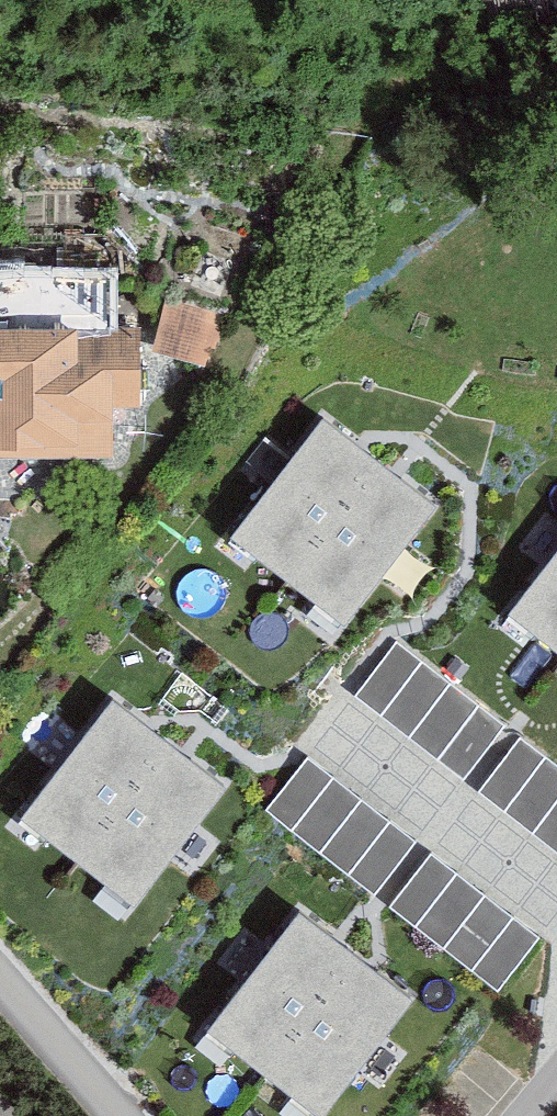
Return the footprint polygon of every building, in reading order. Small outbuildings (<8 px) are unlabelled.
[(61,266),(124,263),(122,232),(59,234),(61,266)] [(0,276),(0,456),(109,456),(109,401),(135,401),(135,334),(106,334),(106,276),(0,276)] [(221,321),(168,305),(155,349),(208,365),(221,321)] [(433,506),(313,423),(227,547),(346,630),(433,506)] [(501,622),(556,665),(556,549),(501,622)] [(510,725),(397,643),(356,699),(469,781),(510,725)] [(231,797),(112,704),(18,825),(137,917),(231,797)] [(479,792),(556,850),(556,765),(521,737),(479,792)] [(423,841),(311,756),(267,813),(380,898),(423,841)] [(431,856),(389,912),(496,993),(538,938),(431,856)] [(300,916),(208,1032),(315,1115),(326,1115),(413,1005),(300,916)]
